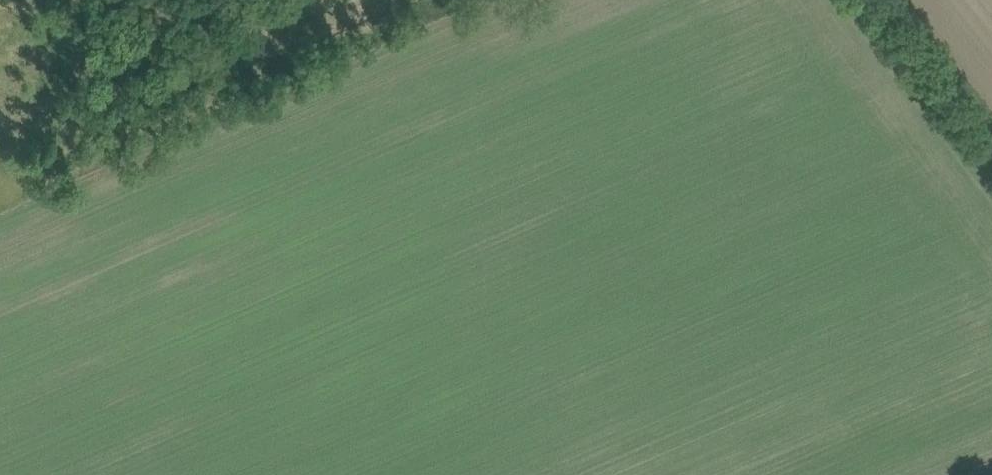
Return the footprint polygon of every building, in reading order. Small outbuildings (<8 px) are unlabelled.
[(253,67),(408,0),(365,0),(246,51),(253,67)]
